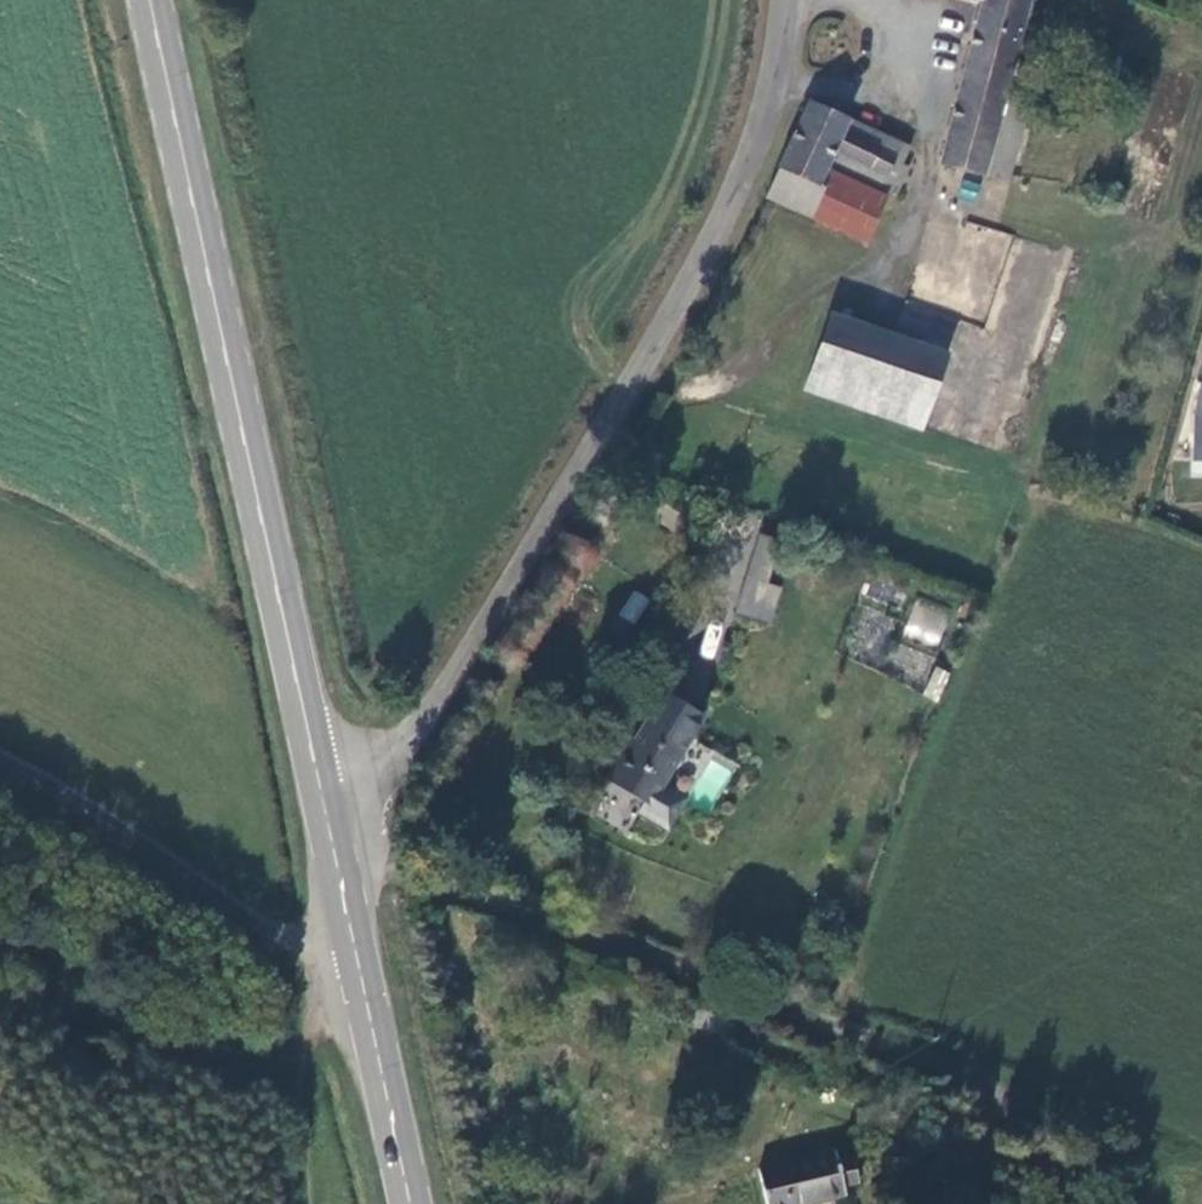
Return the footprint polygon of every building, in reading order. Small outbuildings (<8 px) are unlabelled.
[(977,4),(939,167),(1007,188),(1016,150),(991,140),(999,104),(1013,38),(1023,0),(959,0),(977,4)] [(808,101),(777,172),(816,188),(823,177),(826,166),(896,195),(906,170),(900,167),(907,148),(879,137),(875,146),(840,131),(845,119),(808,101)] [(1026,111),(999,104),(991,140),(1016,150),(1026,111)] [(777,172),(763,202),(811,220),(823,189),(816,188),(777,172)] [(823,189),(811,220),(860,244),(882,198),(823,177),(816,188),(823,189)] [(942,357),(830,317),(806,386),(919,428),(942,357)] [(1188,475),(1201,475),(1201,418),(1194,418),(1188,475)] [(739,615),(774,621),(780,586),(770,585),(778,536),(752,532),(739,615)] [(563,557),(586,561),(589,540),(566,537),(563,557)] [(633,589),(618,615),(635,624),(650,599),(633,589)] [(937,646),(950,610),(915,597),(902,634),(937,646)] [(935,666),(923,695),(938,702),(950,673),(935,666)] [(643,803),(637,819),(670,835),(684,806),(657,789),(701,717),(663,698),(634,744),(628,745),(605,782),(643,803)] [(837,1149),(758,1169),(765,1203),(800,1203),(848,1195),(847,1186),(860,1184),(854,1159),(839,1159),(837,1149)]
